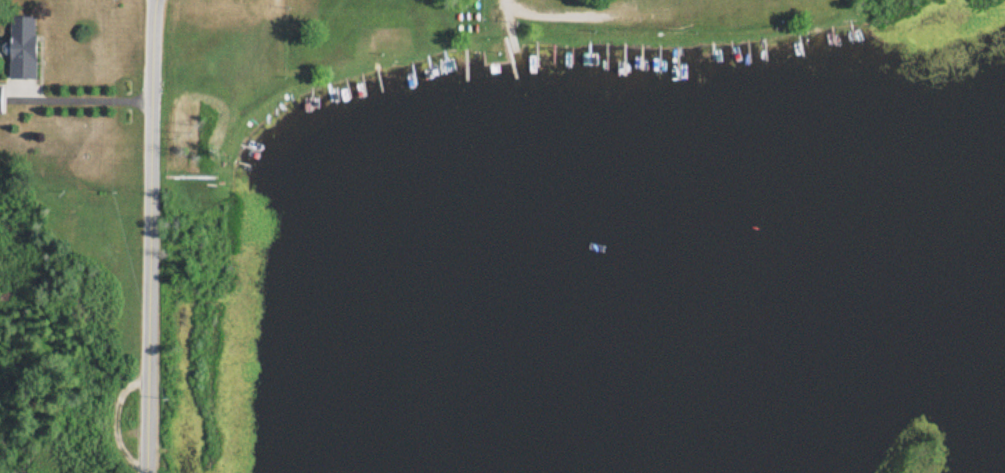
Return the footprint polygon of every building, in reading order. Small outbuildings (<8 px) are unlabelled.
[(33,79),(33,17),(7,17),(7,78),(33,79)]
